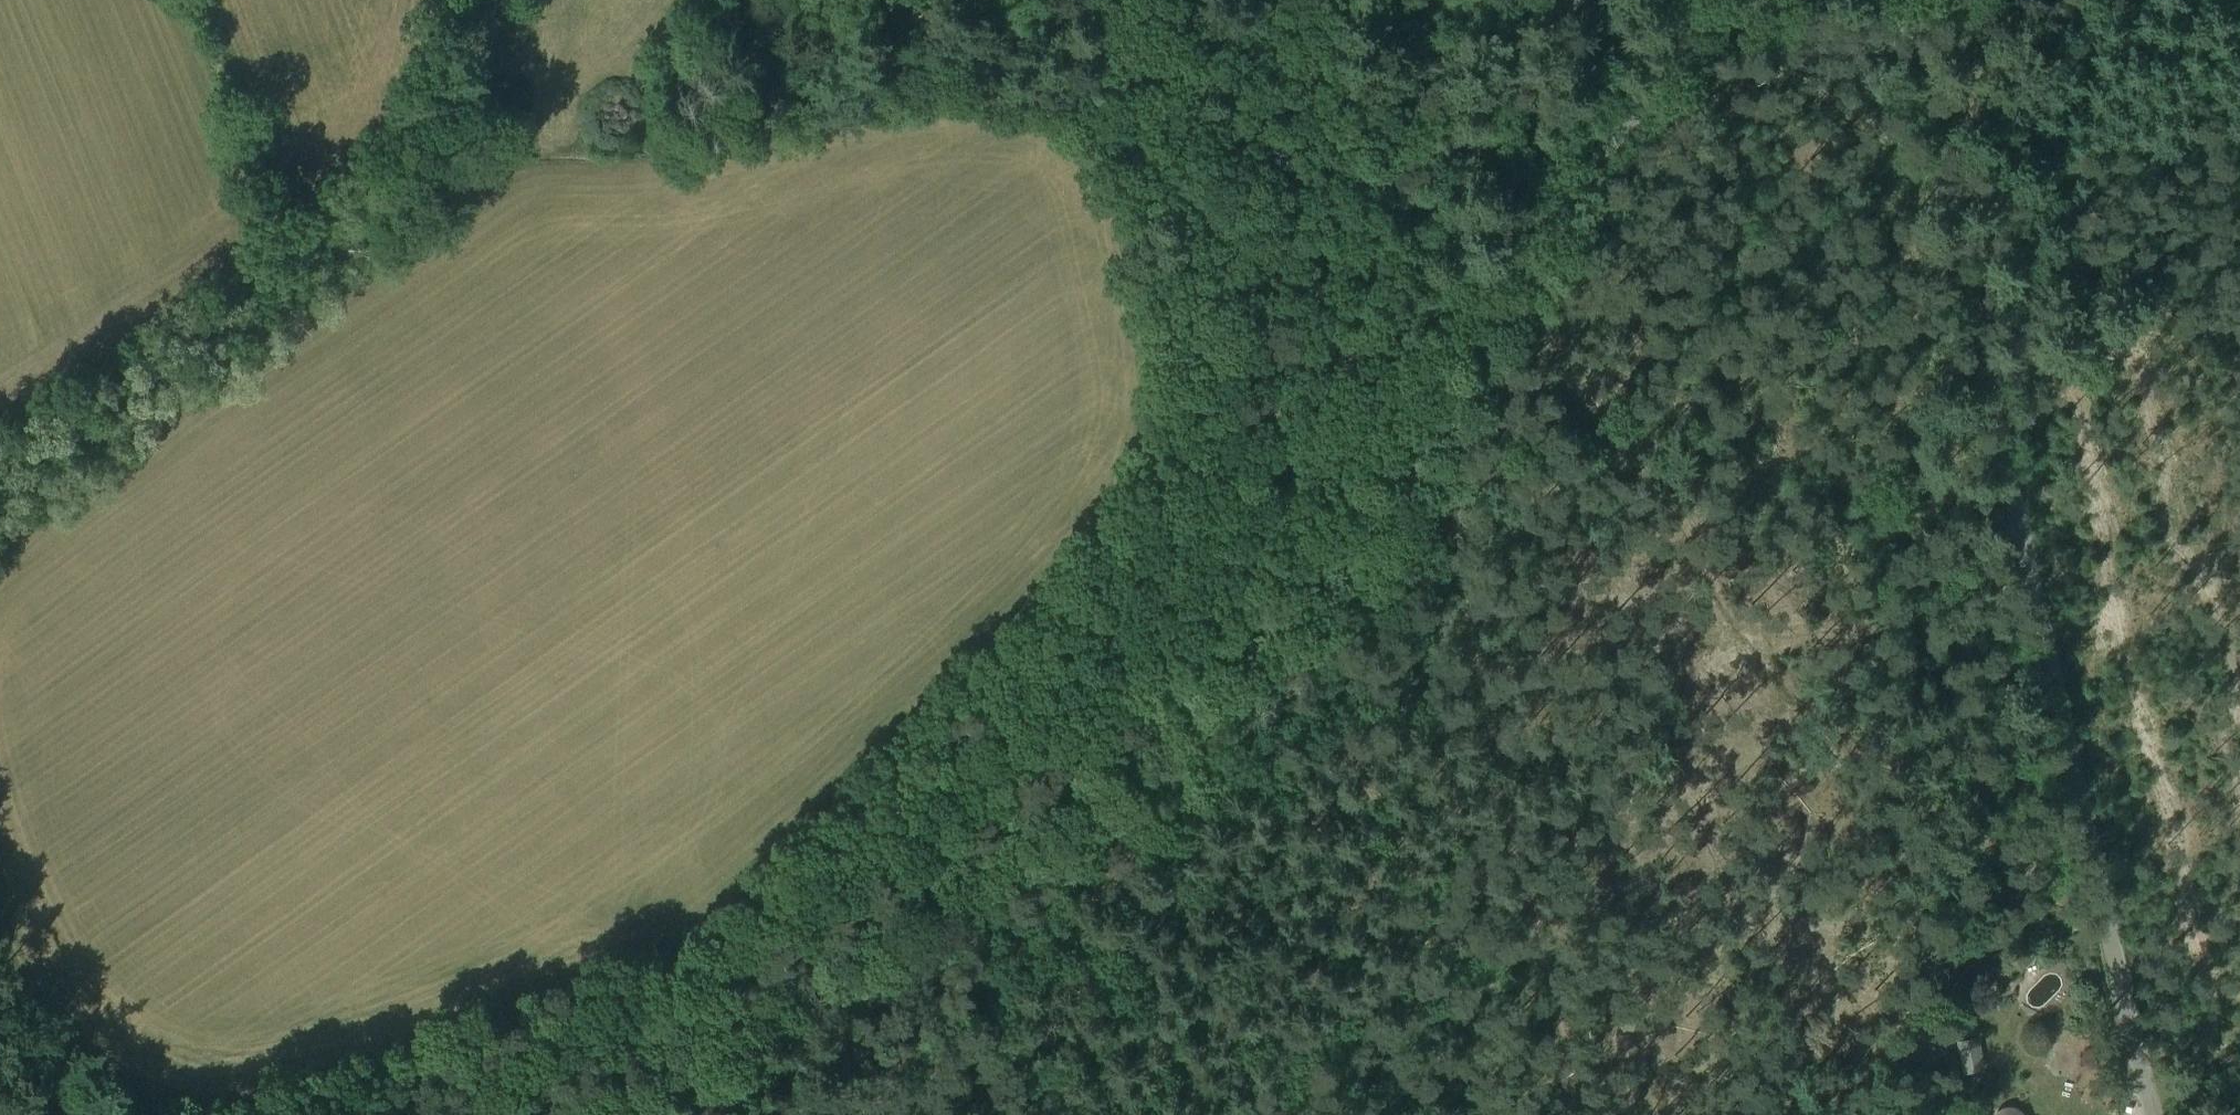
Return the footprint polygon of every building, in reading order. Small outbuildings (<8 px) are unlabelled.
[(2008,972),(1995,963),(1988,974),(2001,982),(2008,972)] [(1965,1071),(1981,1069),(1977,1045),(1961,1047),(1965,1071)]
